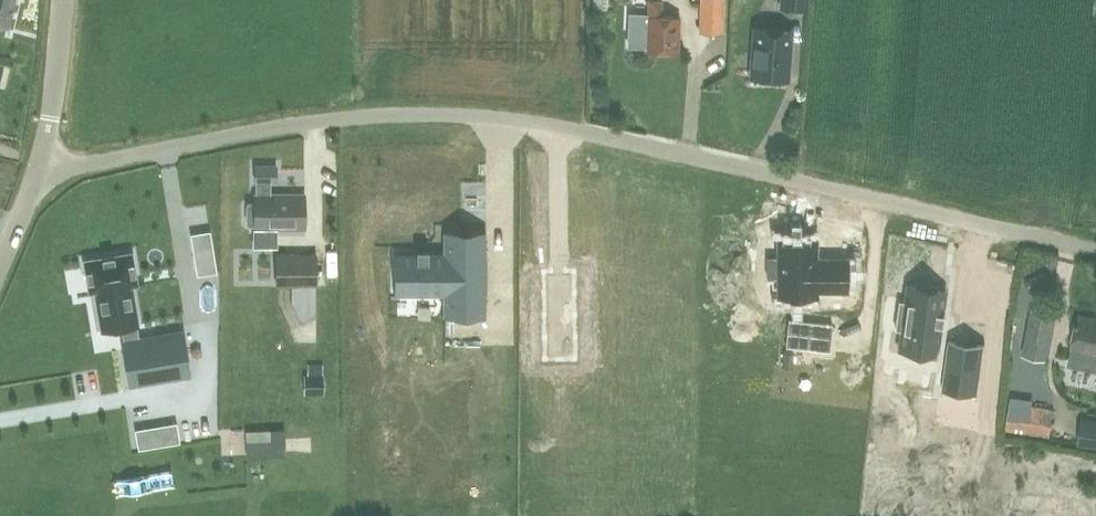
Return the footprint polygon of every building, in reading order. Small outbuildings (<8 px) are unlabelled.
[(1,23),(2,23),(3,20),(8,21),(13,0),(0,0),(0,23),(1,23)] [(677,51),(679,16),(661,15),(661,0),(648,0),(647,14),(645,14),(644,50),(677,51)] [(698,31),(722,32),(722,27),(730,27),(731,3),(723,3),(723,0),(699,0),(698,31)] [(778,7),(807,9),(808,0),(779,0),(778,7)] [(751,24),(748,77),(790,80),(793,27),(751,24)] [(254,228),(304,228),(304,193),(270,194),(270,181),(276,181),(275,165),(254,165),(254,181),(255,181),(255,194),(253,194),(254,201),(247,200),(245,202),(246,221),(248,223),(254,223),(254,228)] [(443,313),(485,313),(484,231),(443,231),(443,251),(427,251),(427,248),(415,248),(415,251),(395,252),(395,294),(442,293),(443,313)] [(843,291),(844,258),(815,257),(816,239),(777,238),(777,255),(766,255),(766,275),(776,275),(775,293),(814,294),(814,289),(843,291)] [(130,385),(190,373),(182,329),(138,337),(136,324),(137,324),(131,284),(135,283),(130,251),(83,258),(88,290),(94,289),(101,330),(121,327),(123,339),(122,339),(130,385)] [(215,272),(211,251),(192,254),(195,275),(215,272)] [(274,284),(316,285),(316,252),(274,252),(274,284)] [(574,326),(575,273),(544,272),(543,325),(574,326)] [(898,300),(895,327),(900,328),(898,347),(936,352),(940,324),(942,324),(942,322),(940,322),(941,314),(943,314),(943,312),(942,312),(945,290),(906,285),(904,301),(898,300)] [(1052,340),(1057,314),(1030,308),(1025,334),(1052,340)] [(1077,314),(1069,348),(1071,349),(1067,360),(1095,367),(1095,319),(1077,314)] [(787,319),(784,345),(829,350),(832,324),(787,319)] [(944,338),(938,388),(977,393),(984,344),(985,342),(983,342),(983,344),(946,339),(946,337),(945,337),(944,338)] [(792,352),(783,351),(781,365),(791,366),(792,352)] [(322,393),(322,374),(304,374),(304,393),(322,393)] [(937,422),(953,424),(957,397),(940,395),(937,422)] [(1004,431),(1048,437),(1052,408),(1009,401),(1004,431)] [(1095,448),(1095,419),(1080,416),(1076,445),(1095,448)] [(157,446),(177,443),(174,423),(154,426),(157,446)]
